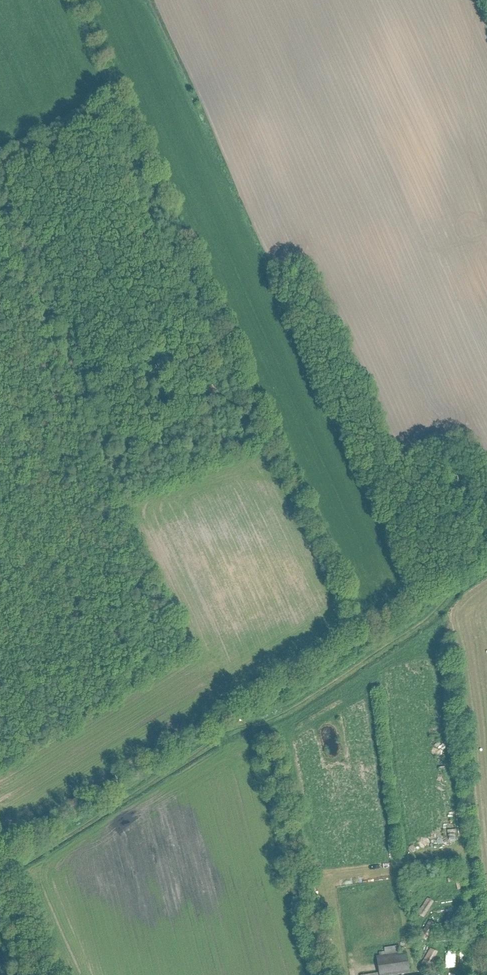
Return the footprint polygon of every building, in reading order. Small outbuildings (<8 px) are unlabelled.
[(423,917),(433,902),(427,898),(417,913),(423,917)] [(436,925),(429,920),(419,937),(426,942),(436,925)] [(437,954),(429,949),(420,964),(427,969),(437,954)] [(407,953),(376,957),(379,974),(396,974),(410,973),(407,953)]
